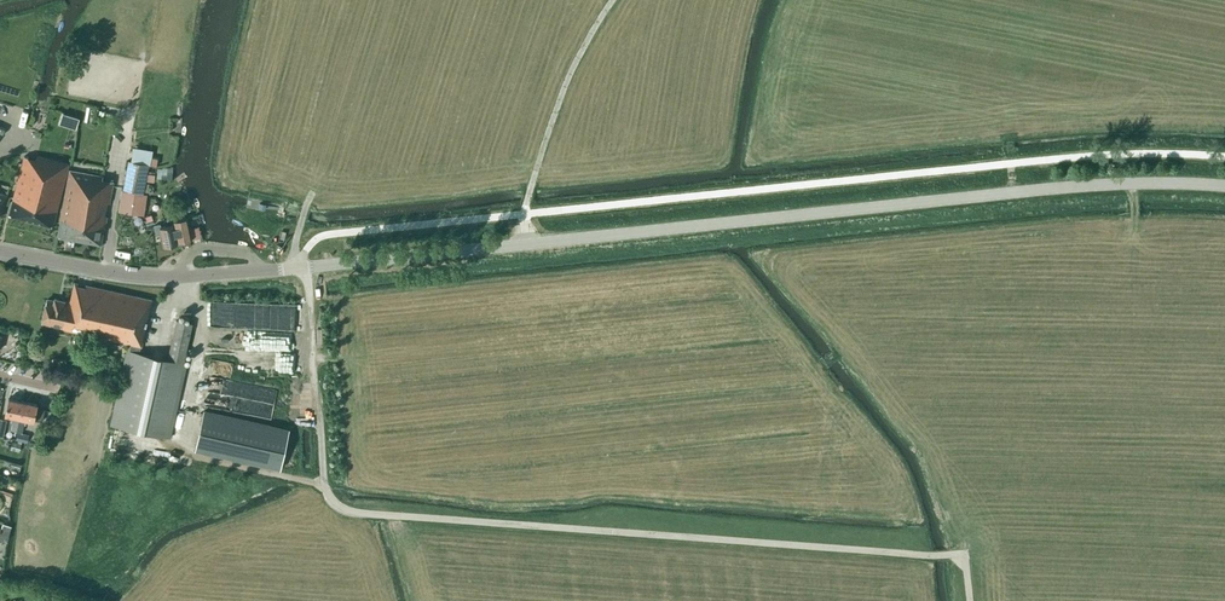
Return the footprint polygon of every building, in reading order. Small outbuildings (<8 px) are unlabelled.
[(62,119),(61,124),(74,127),(75,122),(62,119)] [(69,165),(37,156),(36,159),(24,156),(9,215),(53,227),(69,165)] [(148,164),(128,161),(123,189),(144,193),(146,180),(147,173),(148,164)] [(58,237),(101,244),(104,229),(105,229),(113,181),(101,179),(102,176),(70,170),(58,237)] [(147,173),(146,180),(154,181),(155,174),(147,173)] [(121,191),(119,207),(145,211),(147,194),(121,191)] [(1,217),(4,203),(8,204),(10,195),(0,193),(0,217),(1,217)] [(160,224),(153,225),(156,235),(161,234),(163,246),(175,244),(174,243),(191,239),(189,229),(187,218),(173,221),(173,224),(160,227),(160,224)] [(111,424),(171,437),(187,364),(183,363),(192,323),(177,320),(168,359),(139,353),(141,346),(152,299),(75,282),(70,303),(63,301),(55,299),(55,301),(47,299),(42,322),(65,327),(64,329),(74,331),(130,344),(128,351),(127,350),(111,424)] [(271,347),(285,347),(285,328),(270,328),(271,347)] [(260,365),(273,364),(272,348),(254,349),(254,357),(259,357),(260,365)] [(228,372),(230,358),(213,356),(211,370),(228,372)] [(14,416),(11,430),(17,431),(23,401),(9,398),(5,414),(14,416)] [(23,401),(17,431),(22,432),(25,419),(34,421),(35,420),(42,421),(45,406),(38,405),(23,401)] [(290,430),(204,411),(196,450),(281,468),(290,430)] [(28,434),(17,432),(16,439),(21,440),(26,442),(28,434)] [(19,451),(21,440),(16,439),(12,439),(10,449),(19,451)]
